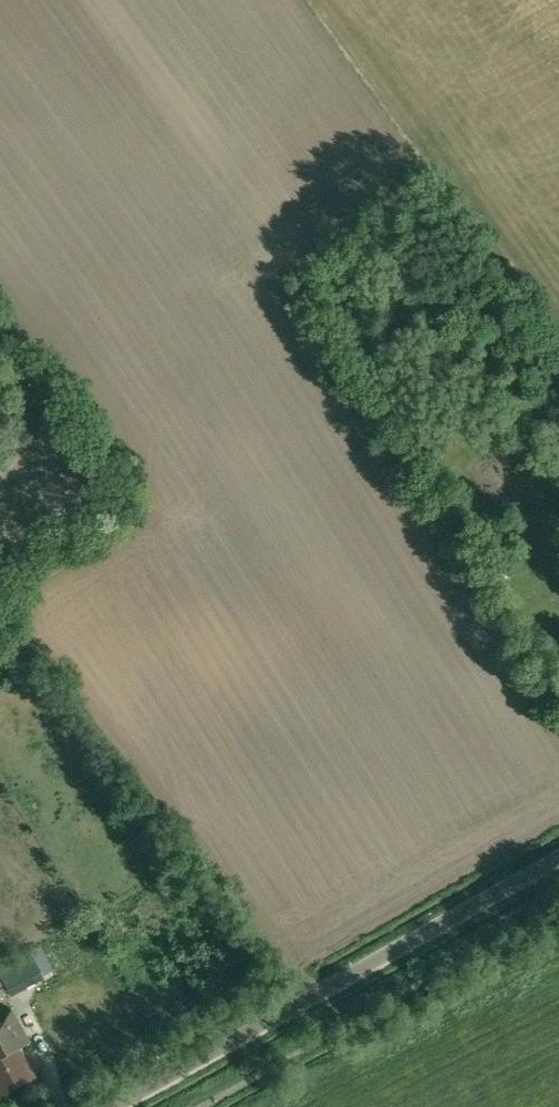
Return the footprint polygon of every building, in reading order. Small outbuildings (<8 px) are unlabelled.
[(34,1078),(17,1049),(28,1043),(9,1008),(0,1013),(0,1097),(34,1078)]
